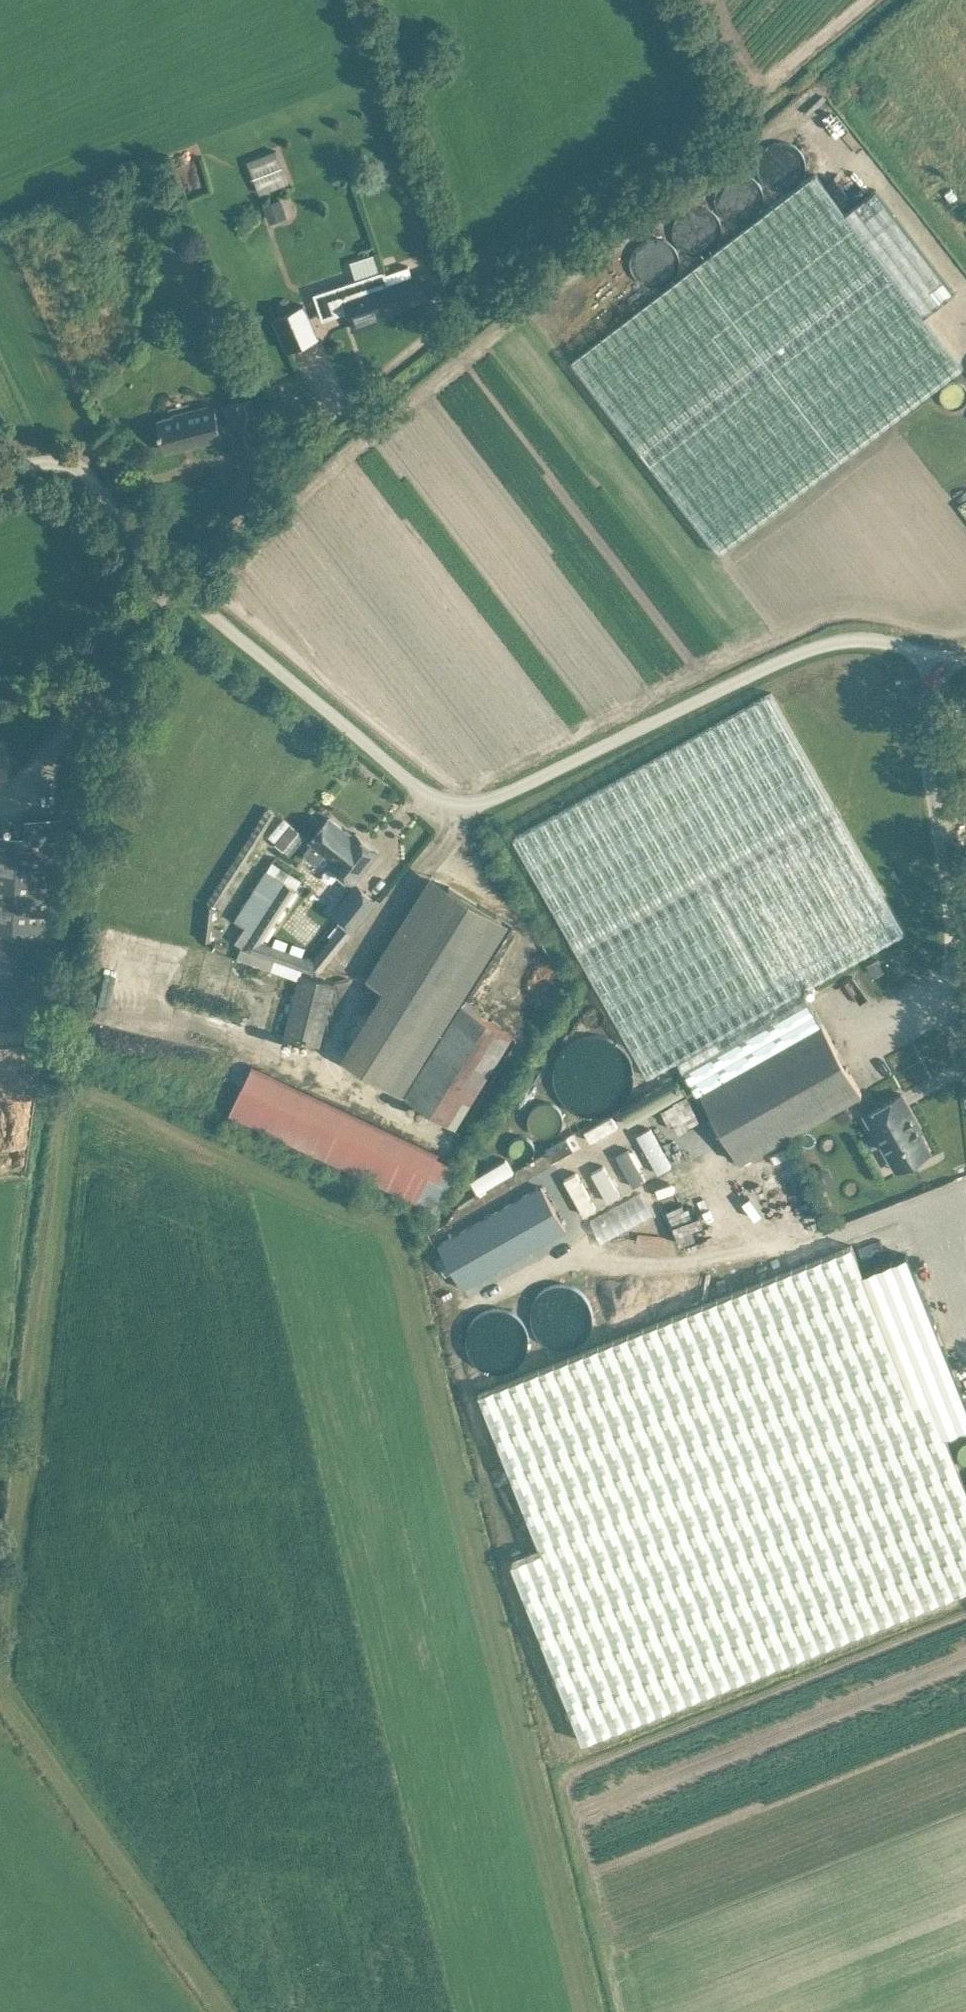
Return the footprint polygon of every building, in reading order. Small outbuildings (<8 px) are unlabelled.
[(806,130),(771,145),(784,176),(820,161),(806,130)] [(248,160),(261,193),(290,182),(277,149),(248,160)] [(399,169),(399,155),(385,155),(384,169),(399,169)] [(741,206),(774,195),(764,165),(731,176),(741,206)] [(817,173),(572,361),(719,552),(963,365),(924,313),(955,291),(877,187),(846,211),(817,173)] [(287,215),(280,198),(263,204),(270,222),(287,215)] [(371,271),(395,263),(390,245),(365,253),(371,271)] [(409,265),(387,273),(385,269),(314,292),(323,319),(338,314),(336,309),(347,305),(355,328),(386,317),(384,310),(443,289),(436,268),(420,274),(413,276),(409,265)] [(305,302),(273,317),(288,350),(320,335),(305,302)] [(214,405),(178,414),(159,419),(161,429),(159,429),(160,433),(162,433),(164,438),(167,449),(222,435),(222,434),(233,431),(241,463),(267,457),(252,396),(225,403),(230,424),(220,426),(214,405)] [(740,1161),(862,1092),(803,987),(905,930),(771,691),(514,836),(648,1074),(677,1058),(697,1092),(700,1090),(740,1161)] [(93,711),(83,724),(94,731),(103,718),(93,711)] [(584,739),(600,731),(595,721),(579,729),(584,739)] [(267,807),(208,899),(215,904),(275,812),(267,807)] [(44,815),(23,814),(23,831),(0,830),(0,1028),(36,1029),(39,939),(57,940),(62,816),(44,815)] [(313,841),(305,850),(306,854),(314,861),(318,861),(324,854),(326,851),(335,858),(333,861),(331,863),(353,881),(366,865),(379,850),(357,832),(354,835),(330,816),(311,839),(313,841)] [(267,869),(235,919),(254,931),(244,946),(318,972),(352,929),(342,921),(328,940),(314,957),(306,955),(264,939),(296,887),(267,869)] [(343,1056),(390,1085),(402,1093),(506,927),(432,875),(369,977),(386,987),(343,1056)] [(335,911),(354,927),(376,899),(357,883),(335,911)] [(215,940),(213,948),(224,952),(227,944),(215,940)] [(301,973),(285,1035),(320,1044),(336,982),(301,973)] [(513,1035),(463,1003),(405,1095),(455,1127),(513,1035)] [(949,1020),(934,1036),(944,1045),(959,1029),(949,1020)] [(902,1045),(919,1040),(915,1030),(898,1035),(902,1045)] [(438,1155),(440,1152),(253,1064),(230,1112),(437,1210),(459,1164),(438,1155)] [(931,1150),(916,1122),(918,1121),(902,1092),(865,1113),(896,1169),(931,1150)] [(623,1116),(591,1128),(596,1141),(628,1128),(623,1116)] [(675,1132),(654,1137),(657,1149),(678,1144),(675,1132)] [(541,1157),(546,1169),(580,1155),(575,1142),(541,1157)] [(637,1150),(604,1161),(608,1173),(641,1162),(637,1150)] [(497,1181),(502,1193),(530,1180),(525,1169),(497,1181)] [(562,1200),(583,1190),(579,1182),(559,1192),(562,1200)] [(463,1285),(566,1229),(542,1185),(439,1241),(463,1285)] [(965,1587),(965,1489),(944,1434),(965,1426),(965,1400),(908,1253),(863,1271),(852,1243),(479,1392),(541,1549),(511,1561),(583,1740),(965,1587)]
